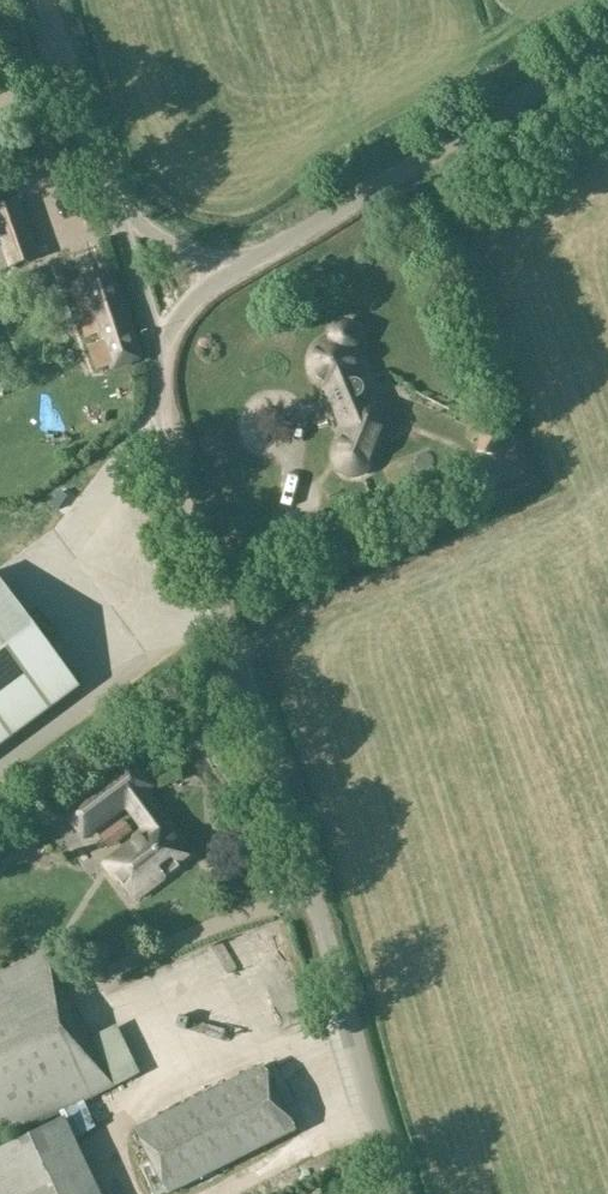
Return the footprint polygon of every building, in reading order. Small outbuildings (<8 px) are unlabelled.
[(1,272),(40,259),(20,202),(0,208),(0,268),(1,272)] [(111,271),(72,284),(83,318),(80,319),(87,339),(103,334),(115,370),(143,360),(111,271)] [(353,350),(351,349),(353,347),(355,346),(356,344),(357,342),(358,340),(358,338),(358,337),(357,335),(357,333),(356,331),(354,329),(352,328),(350,327),(349,326),(347,326),(346,326),(344,326),(342,326),(339,328),(337,329),(336,331),(335,333),(334,335),(334,337),(334,339),(334,341),(330,341),(326,343),(325,344),(321,346),(320,347),(317,350),(315,354),(314,357),(313,359),(313,361),(313,363),(313,365),(313,367),(314,369),(314,371),(315,373),(317,376),(320,379),(323,382),(326,384),(328,385),(330,389),(331,393),(332,396),(333,400),(335,404),(337,408),(339,411),(347,429),(338,450),(338,453),(337,456),(337,459),(338,460),(338,462),(339,463),(340,466),(342,468),(344,470),(345,471),(348,472),(351,473),(354,474),(357,473),(360,473),(361,472),(364,471),(365,470),(366,469),(368,467),(370,464),(385,427),(385,426),(386,424),(386,421),(386,420),(386,418),(386,417),(385,414),(384,413),(383,410),(382,409),(379,407),(378,406),(376,405),(373,404),(371,403),(368,403),(365,404),(363,397),(364,395),(365,394),(365,392),(365,391),(365,389),(364,386),(363,385),(363,384),(361,383),(359,382),(357,381),(356,381),(353,376),(354,374),(355,372),(356,370),(356,368),(357,366),(357,364),(357,362),(357,360),(356,358),(355,356),(355,354),(354,352),(353,350)] [(181,421),(183,428),(192,425),(189,418),(181,421)] [(493,439),(509,436),(506,419),(489,423),(493,439)] [(319,513),(315,524),(335,532),(339,521),(319,513)] [(81,689),(0,580),(0,749),(81,689)] [(135,758),(64,811),(85,839),(127,807),(147,833),(106,864),(119,881),(123,878),(138,899),(182,865),(180,862),(191,854),(168,824),(172,821),(149,790),(155,785),(135,758)] [(100,837),(109,850),(133,832),(124,820),(100,837)] [(61,1113),(64,1120),(0,1152),(0,1193),(100,1193),(75,1141),(83,1137),(83,1136),(97,1128),(86,1101),(114,1087),(48,952),(0,975),(0,1143),(61,1113)] [(168,1193),(176,1193),(298,1133),(265,1066),(136,1130),(168,1193)]
